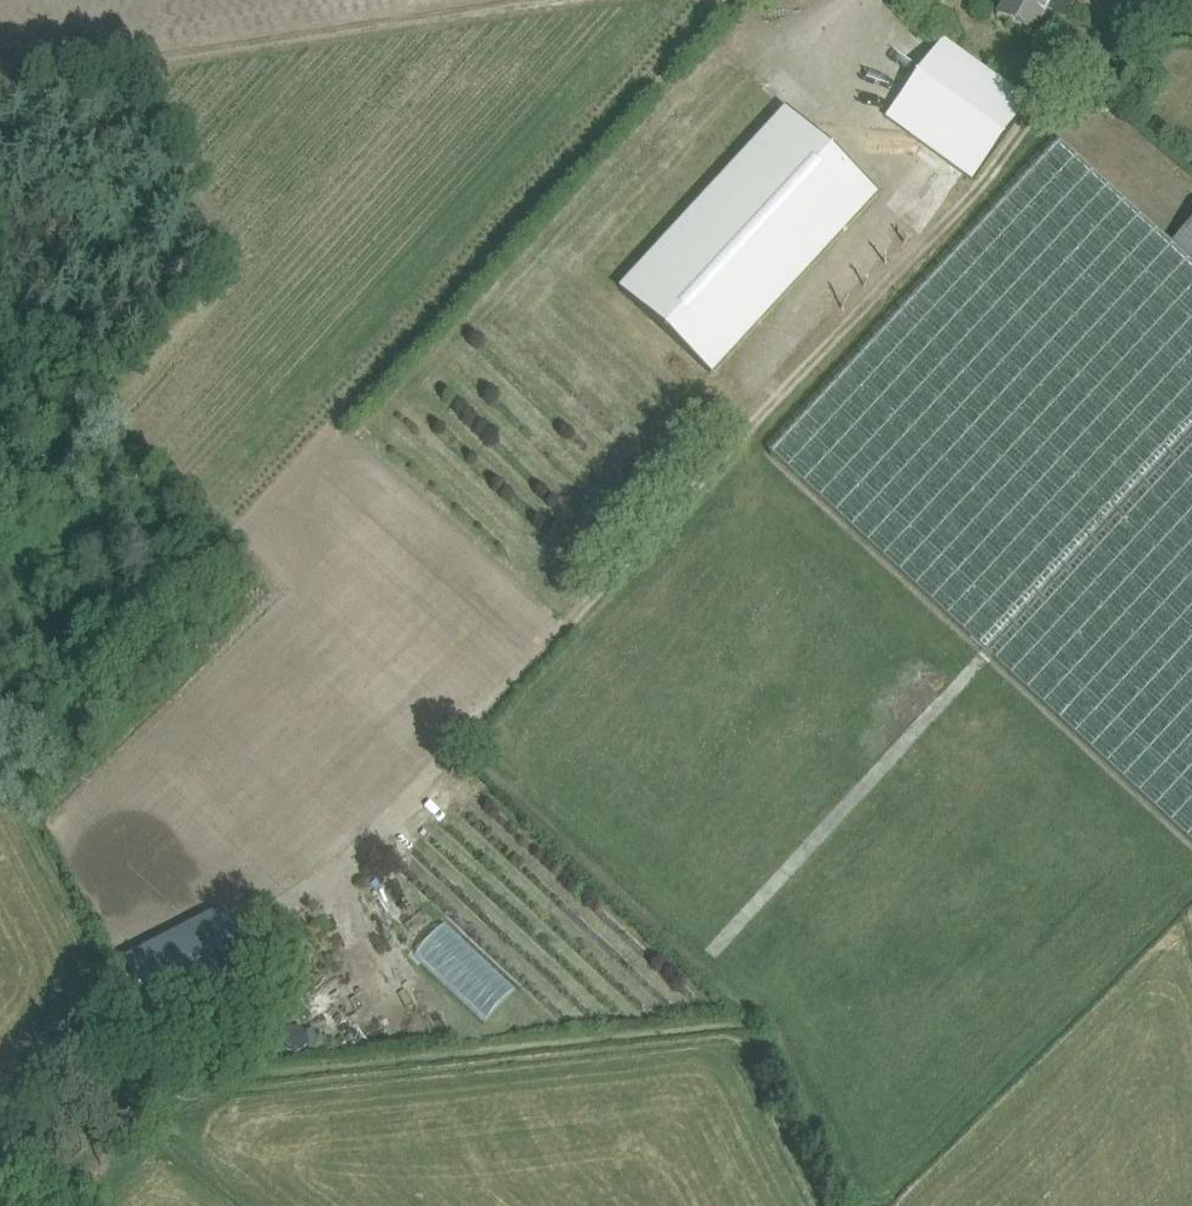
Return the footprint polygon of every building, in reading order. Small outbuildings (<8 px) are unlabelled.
[(997,16),(1032,36),(1048,8),(1065,19),(1076,0),(1006,0),(997,16)] [(886,117),(906,131),(972,180),(973,179),(1029,103),(943,40),(886,117)] [(876,194),(787,113),(622,292),(711,373),(876,194)] [(1172,246),(1060,143),(771,456),(1191,844),(1191,224),(1172,246)] [(223,909),(125,959),(155,1016),(252,966),(223,909)]
